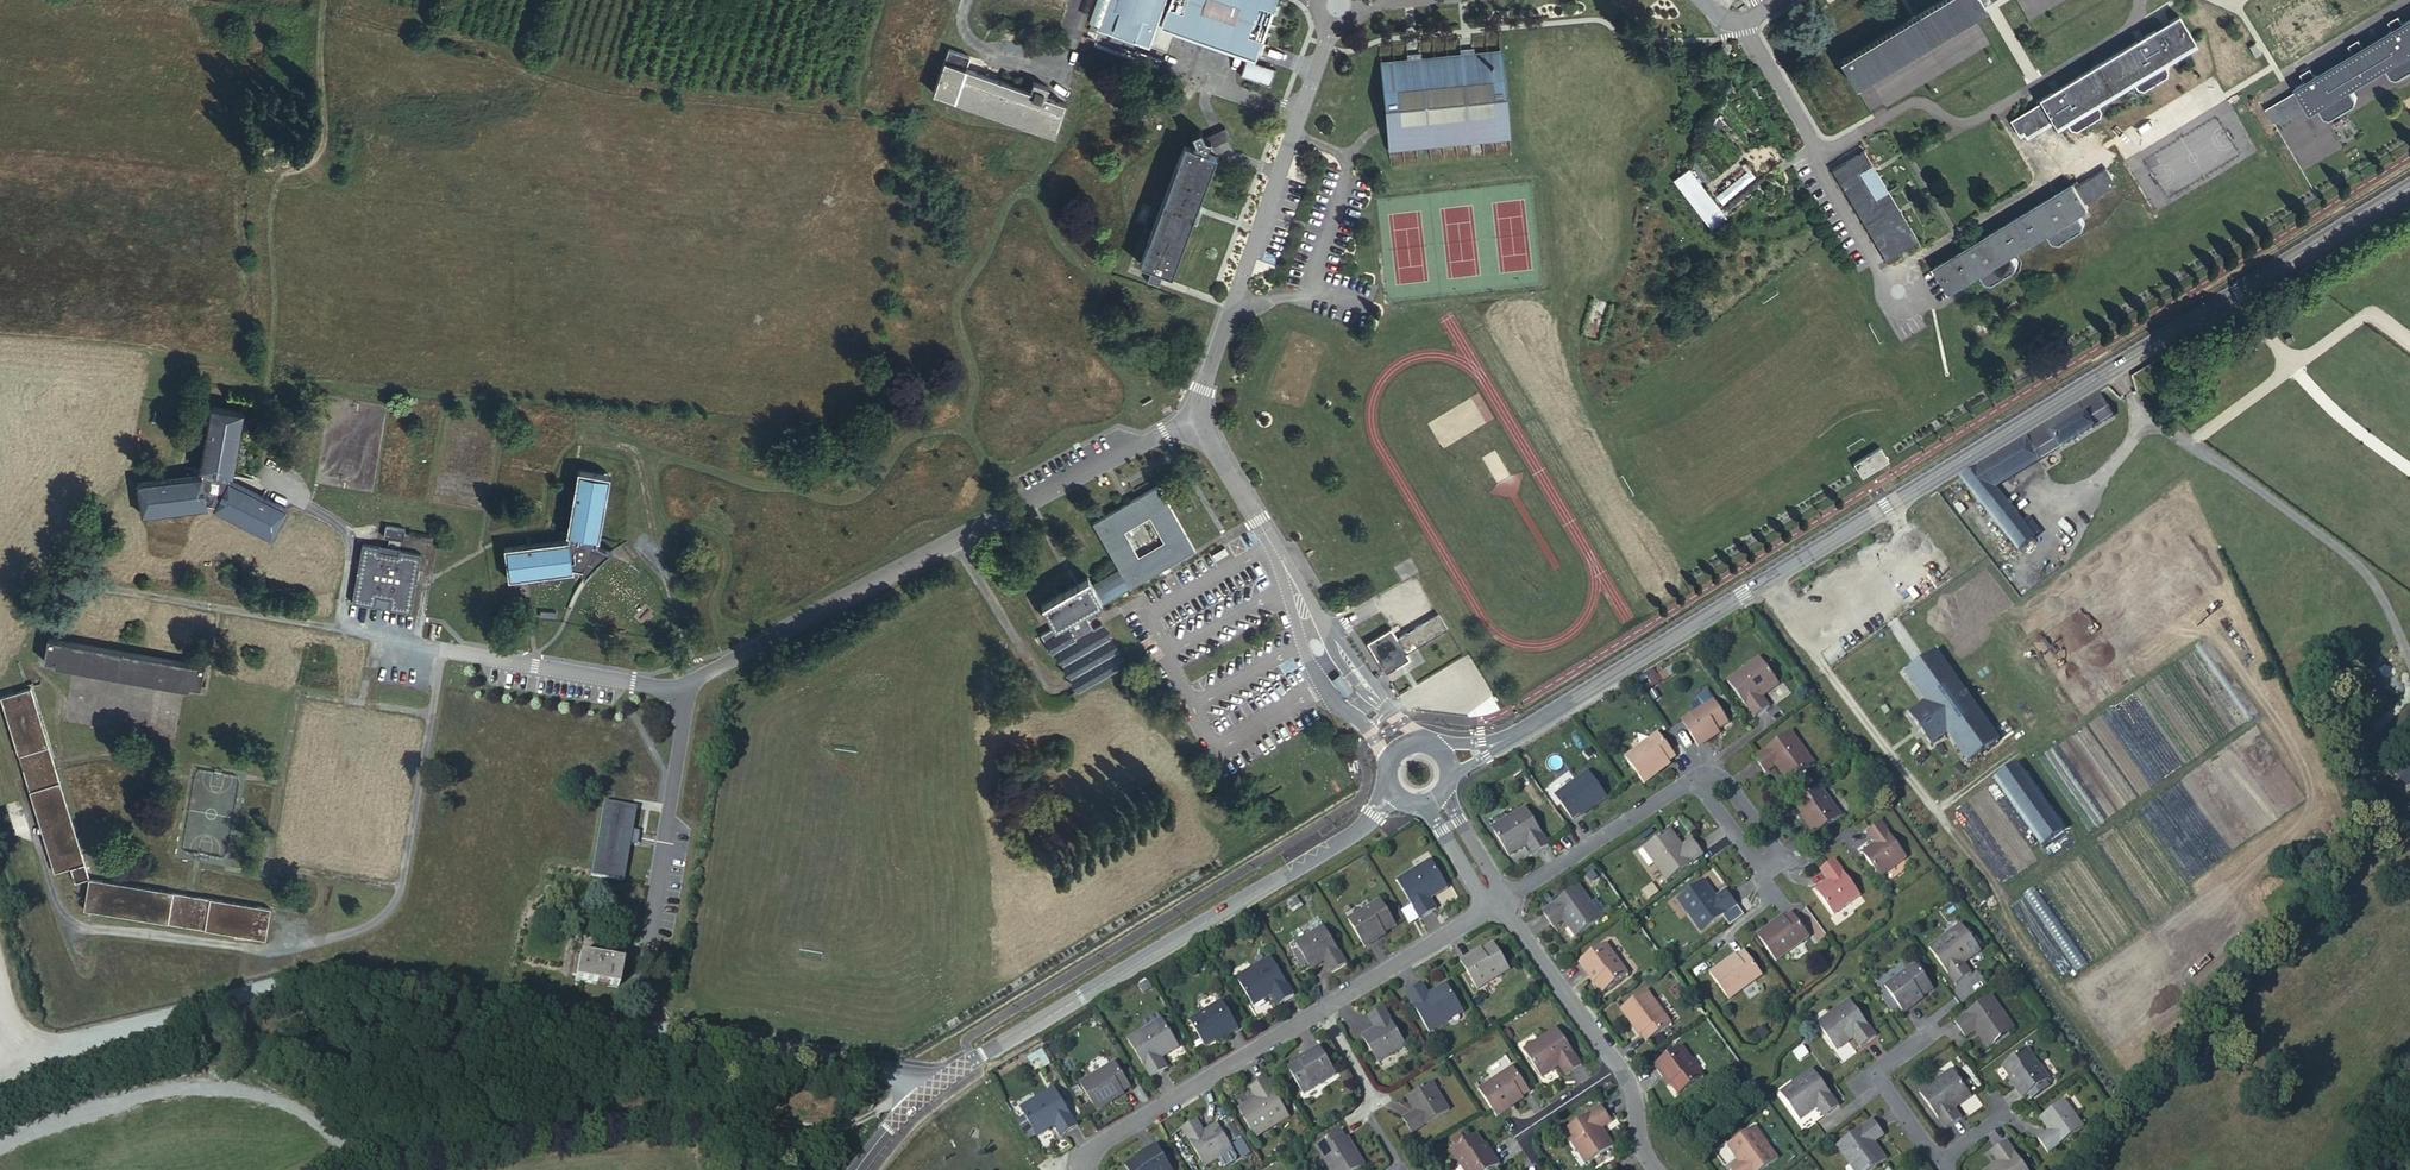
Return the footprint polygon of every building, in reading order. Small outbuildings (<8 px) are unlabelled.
[(1097,25),(1147,44),(1157,19),(1159,12),(1163,0),(1106,0),(1097,25)] [(1163,13),(1159,12),(1157,19),(1161,20),(1159,25),(1255,59),(1276,0),(1168,0),(1163,13)] [(1838,63),(1851,84),(1980,4),(1981,8),(1994,0),(1940,0),(1838,63)] [(2023,13),(2038,16),(2064,0),(2015,0),(2023,13)] [(2163,57),(2196,37),(2181,13),(2042,97),(2044,101),(2014,119),(2023,134),(2053,115),(2057,123),(2067,116),(2098,97),(2132,76),(2163,57)] [(2299,88),(2301,92),(2270,110),(2280,127),(2311,108),(2314,113),(2324,107),(2355,88),(2391,66),(2409,54),(2409,20),(2299,88)] [(1384,62),(1393,149),(1511,138),(1501,51),(1476,54),(1475,46),(1459,47),(1460,55),(1422,59),(1422,51),(1409,52),(1410,60),(1384,62)] [(1729,55),(1724,48),(1714,54),(1718,61),(1729,55)] [(2391,66),(2397,76),(2403,77),(2409,73),(2409,54),(2391,66)] [(971,55),(957,98),(1056,134),(1067,104),(1046,96),(1049,86),(1035,82),(1032,91),(988,75),(993,62),(971,55)] [(2169,67),(2163,57),(2132,76),(2138,86),(2145,88),(2168,74),(2169,67)] [(1258,79),(1262,66),(1247,61),(1242,74),(1258,79)] [(1275,71),(1262,66),(1258,79),(1271,84),(1275,71)] [(2362,98),(2355,88),(2324,107),(2330,117),(2336,119),(2360,104),(2362,98)] [(2104,107),(2098,97),(2067,116),(2073,126),(2079,128),(2103,113),(2104,107)] [(2222,111),(2240,143),(2256,134),(2237,102),(2222,111)] [(284,112),(272,113),(274,126),(286,125),(284,112)] [(1216,153),(1187,143),(1143,263),(1173,273),(1216,153)] [(1892,195),(1871,160),(1841,179),(1891,259),(1921,240),(1892,195)] [(1688,165),(1672,178),(1712,228),(1728,215),(1688,165)] [(1937,265),(1952,289),(1984,269),(2016,250),(2048,230),(2079,210),(2089,204),(2086,200),(2117,183),(2107,166),(2077,185),(2075,181),(1937,265)] [(2085,220),(2079,210),(2048,230),(2054,240),(2060,241),(2084,227),(2085,220)] [(2022,260),(2016,250),(1984,269),(1990,279),(1996,281),(2020,266),(2022,260)] [(2294,336),(2286,338),(2289,346),(2296,344),(2294,336)] [(2112,418),(2099,396),(2027,440),(2040,462),(2112,418)] [(202,477),(140,484),(144,513),(206,506),(206,501),(214,503),(215,508),(273,535),(285,509),(226,479),(227,474),(232,474),(242,417),(211,412),(201,469),(204,470),(202,477)] [(2040,462),(2027,440),(1995,460),(2008,481),(2040,462)] [(1881,446),(1856,462),(1865,477),(1891,461),(1881,446)] [(2008,481),(1995,460),(1941,493),(1945,500),(1963,489),(2014,557),(2035,541),(1996,488),(2008,481)] [(570,538),(505,545),(510,576),(571,568),(573,564),(582,565),(581,570),(638,598),(651,571),(595,542),(595,537),(599,537),(609,481),(577,475),(567,532),(571,534),(570,538)] [(1104,597),(1098,589),(1125,572),(1134,587),(1197,548),(1159,487),(1096,524),(1121,567),(1095,583),(1090,575),(1044,605),(1057,626),(1086,608),(1104,597)] [(405,531),(386,528),(384,537),(403,540),(405,531)] [(441,535),(430,533),(429,543),(439,545),(441,535)] [(379,546),(364,544),(354,604),(375,608),(376,597),(393,600),(391,611),(413,614),(424,555),(399,550),(398,555),(378,551),(379,546)] [(1125,572),(1098,589),(1104,597),(1108,603),(1134,587),(1125,572)] [(1944,597),(1932,607),(1942,620),(1955,610),(1944,597)] [(1097,627),(1086,608),(1057,626),(1043,635),(1056,654),(1060,652),(1085,691),(1132,661),(1106,621),(1097,627)] [(1394,630),(1370,645),(1385,668),(1396,661),(1392,655),(1404,647),(1408,653),(1450,628),(1441,614),(1400,639),(1394,630)] [(202,667),(49,639),(44,663),(56,665),(56,669),(187,692),(187,688),(198,690),(202,667)] [(1938,653),(1906,674),(1927,704),(1911,715),(1933,746),(1948,735),(1969,764),(2000,742),(1938,653)] [(1766,655),(1750,666),(1753,670),(1769,659),(1766,655)] [(1753,670),(1750,666),(1733,678),(1759,716),(1775,705),(1768,694),(1785,683),(1769,659),(1753,670)] [(1644,673),(1651,687),(1669,678),(1665,670),(1656,675),(1653,668),(1644,673)] [(5,698),(62,874),(80,867),(85,881),(98,877),(36,688),(5,698)] [(1714,699),(1690,717),(1699,729),(1692,735),(1701,748),(1709,742),(1707,738),(1719,730),(1731,721),(1714,699)] [(1699,729),(1690,717),(1683,722),(1692,735),(1699,729)] [(1722,733),(1719,730),(1707,738),(1709,742),(1722,733)] [(1789,783),(1811,767),(1800,752),(1804,750),(1792,733),(1756,760),(1766,775),(1776,767),(1789,783)] [(1646,785),(1660,775),(1659,773),(1671,764),(1678,759),(1662,737),(1628,760),(1646,785)] [(1800,752),(1811,767),(1814,764),(1804,750),(1800,752)] [(1659,773),(1660,775),(1673,766),(1671,764),(1659,773)] [(2018,767),(1996,782),(2044,850),(2066,835),(2018,767)] [(1573,820),(1581,815),(1593,807),(1594,809),(1609,799),(1590,772),(1556,796),(1573,820)] [(1796,805),(1803,815),(1809,822),(1807,824),(1815,836),(1842,817),(1820,787),(1796,805)] [(634,809),(603,804),(592,876),(623,880),(629,845),(624,844),(626,830),(631,831),(634,809)] [(1593,807),(1581,815),(1582,817),(1594,809),(1593,807)] [(1511,823),(1496,832),(1511,856),(1528,846),(1534,855),(1549,846),(1527,808),(1509,819),(1511,823)] [(1809,822),(1803,815),(1801,817),(1807,824),(1809,822)] [(1493,828),(1496,832),(1511,823),(1509,819),(1493,828)] [(1872,829),(1880,841),(1881,843),(1869,852),(1884,874),(1910,855),(1885,819),(1872,829)] [(1650,869),(1655,865),(1667,882),(1703,856),(1692,840),(1683,847),(1671,831),(1639,855),(1650,869)] [(1881,843),(1880,841),(1867,849),(1869,852),(1881,843)] [(1431,861),(1416,871),(1419,875),(1434,866),(1431,861)] [(1821,871),(1830,883),(1831,885),(1819,894),(1835,915),(1860,896),(1835,861),(1821,871)] [(1419,875),(1416,871),(1398,881),(1421,920),(1437,910),(1431,900),(1448,890),(1434,866),(1419,875)] [(272,909),(98,877),(93,909),(266,939),(272,909)] [(1706,881),(1683,897),(1694,912),(1690,915),(1704,933),(1740,906),(1728,890),(1719,897),(1706,881)] [(1831,885),(1830,883),(1817,892),(1819,894),(1831,885)] [(1564,922),(1575,938),(1605,917),(1605,913),(1596,900),(1592,904),(1580,887),(1544,913),(1554,928),(1564,922)] [(1694,912),(1683,897),(1679,900),(1690,915),(1694,912)] [(1377,939),(1385,933),(1396,927),(1381,901),(1349,921),(1366,949),(1379,941),(1377,939)] [(1793,915),(1785,920),(1773,928),(1772,926),(1758,936),(1777,962),(1810,938),(1793,915)] [(1773,928),(1785,920),(1784,917),(1772,926),(1773,928)] [(1961,926),(1946,937),(1949,941),(1964,930),(1961,926)] [(1296,944),(1310,967),(1323,959),(1325,961),(1332,973),(1347,964),(1325,927),(1296,944)] [(1949,941),(1946,937),(1930,948),(1956,985),(1971,973),(1964,964),(1980,952),(1964,930),(1949,941)] [(1476,956),(1475,953),(1460,962),(1478,990),(1510,971),(1495,945),(1484,952),(1476,956)] [(1580,965),(1589,977),(1592,975),(1597,982),(1605,993),(1628,976),(1606,946),(1580,965)] [(1730,966),(1728,964),(1714,974),(1733,1000),(1766,976),(1748,952),(1741,958),(1730,966)] [(1739,955),(1728,964),(1730,966),(1741,958),(1739,955)] [(623,963),(579,957),(575,981),(620,987),(623,963)] [(1257,973),(1241,983),(1255,1007),(1273,996),(1279,1005),(1295,996),(1272,958),(1254,969),(1257,973)] [(1323,959),(1310,967),(1311,970),(1325,961),(1323,959)] [(1903,1014),(1916,1005),(1914,1002),(1923,996),(1932,989),(1915,966),(1884,988),(1903,1014)] [(1238,978),(1241,983),(1257,973),(1254,969),(1238,978)] [(1592,975),(1589,977),(1594,985),(1597,982),(1592,975)] [(1431,1032),(1448,1022),(1445,1018),(1461,1008),(1446,984),(1429,995),(1423,985),(1407,995),(1431,1032)] [(1621,1010),(1631,1024),(1634,1022),(1642,1034),(1647,1041),(1670,1024),(1646,992),(1621,1010)] [(1914,1002),(1916,1005),(1925,999),(1923,996),(1914,1002)] [(1987,1047),(2010,1031),(1999,1016),(2004,1013),(1992,997),(1955,1022),(1966,1037),(1975,1030),(1987,1047)] [(1205,1046),(1216,1040),(1225,1035),(1226,1037),(1239,1030),(1222,1001),(1190,1021),(1205,1046)] [(1849,1001),(1833,1014),(1836,1018),(1820,1029),(1837,1052),(1854,1039),(1860,1048),(1875,1037),(1849,1001)] [(1445,1018),(1448,1022),(1463,1012),(1461,1008),(1445,1018)] [(1369,1019),(1376,1030),(1378,1032),(1365,1041),(1379,1063),(1406,1047),(1383,1010),(1369,1019)] [(1999,1016),(2010,1031),(2014,1028),(2004,1013),(1999,1016)] [(1836,1018),(1833,1014),(1817,1024),(1820,1029),(1836,1018)] [(1162,1020),(1146,1029),(1149,1034),(1165,1024),(1162,1020)] [(1634,1022),(1631,1024),(1640,1036),(1642,1034),(1634,1022)] [(1149,1034),(1146,1029),(1129,1040),(1152,1078),(1168,1068),(1162,1058),(1179,1048),(1165,1024),(1149,1034)] [(1542,1045),(1527,1055),(1543,1078),(1560,1067),(1566,1076),(1581,1066),(1557,1029),(1539,1041),(1542,1045)] [(1378,1032),(1376,1030),(1363,1038),(1365,1041),(1378,1032)] [(1524,1051),(1527,1055),(1542,1045),(1539,1041),(1524,1051)] [(1308,1058),(1300,1063),(1289,1069),(1305,1095),(1337,1075),(1320,1048),(1307,1055),(1308,1058)] [(1654,1067),(1664,1080),(1666,1078),(1672,1086),(1679,1095),(1702,1078),(1681,1048),(1654,1067)] [(2003,1066),(2010,1076),(2015,1084),(2012,1086),(2021,1099),(2028,1094),(2045,1082),(2048,1080),(2027,1050),(2003,1066)] [(1098,1112),(1112,1103),(1111,1101),(1123,1093),(1131,1088),(1115,1063),(1081,1084),(1098,1112)] [(1497,1117),(1511,1108),(1509,1106),(1522,1097),(1529,1092),(1513,1068),(1479,1090),(1497,1117)] [(1812,1070),(1796,1082),(1798,1087),(1784,1097),(1800,1120),(1817,1108),(1823,1117),(1838,1106),(1812,1070)] [(1951,1071),(1936,1081),(1939,1086),(1954,1075),(1951,1071)] [(1939,1086),(1936,1081),(1919,1093),(1945,1130),(1961,1119),(1953,1109),(1969,1098),(1954,1075),(1939,1086)] [(2015,1084),(2010,1076),(2007,1078),(2012,1086),(2015,1084)] [(1239,1110),(1254,1134),(1270,1124),(1273,1128),(1290,1118),(1266,1080),(1251,1089),(1257,1099),(1239,1110)] [(1798,1087),(1796,1082),(1781,1093),(1784,1097),(1798,1087)] [(2045,1082),(2028,1094),(2031,1099),(2048,1087),(2045,1082)] [(1433,1084),(1411,1097),(1419,1110),(1416,1112),(1404,1119),(1413,1134),(1450,1111),(1433,1084)] [(1040,1103),(1024,1113),(1039,1137),(1056,1126),(1062,1136),(1078,1127),(1055,1088),(1037,1099),(1040,1103)] [(1111,1101),(1112,1103),(1125,1095),(1123,1093),(1111,1101)] [(1419,1110),(1411,1097),(1407,1099),(1416,1112),(1419,1110)] [(1509,1106),(1511,1108),(1523,1099),(1522,1097),(1509,1106)] [(1022,1108),(1024,1113),(1040,1103),(1037,1099),(1022,1108)] [(2064,1102),(2042,1117),(2051,1130),(2049,1132),(2038,1140),(2047,1153),(2083,1129),(2064,1102)] [(1564,1132),(1575,1150),(1580,1146),(1590,1161),(1613,1146),(1602,1129),(1611,1122),(1601,1108),(1564,1132)] [(2051,1130),(2042,1117),(2040,1119),(2049,1132),(2051,1130)] [(1859,1169),(1870,1169),(1886,1159),(1874,1142),(1883,1136),(1873,1120),(1836,1146),(1848,1163),(1852,1160),(1859,1169)] [(1207,1135),(1205,1132),(1198,1121),(1183,1130),(1206,1167),(1218,1159),(1223,1167),(1226,1167),(1236,1161),(1237,1158),(1233,1151),(1233,1150),(1220,1128),(1207,1135)] [(1270,1124),(1254,1134),(1257,1138),(1273,1128),(1270,1124)] [(1218,1125),(1205,1132),(1207,1135),(1220,1128),(1218,1125)] [(1755,1128),(1750,1131),(1761,1146),(1766,1143),(1755,1128)] [(1750,1131),(1728,1147),(1740,1164),(1732,1169),(1764,1169),(1778,1160),(1766,1143),(1761,1146),(1750,1131)] [(1346,1140),(1342,1133),(1316,1148),(1329,1169),(1357,1169),(1365,1165),(1356,1151),(1354,1153),(1346,1140)] [(1483,1145),(1476,1135),(1452,1151),(1464,1169),(1492,1169),(1499,1165),(1491,1152),(1488,1154),(1483,1145)] [(1349,1138),(1346,1140),(1354,1153),(1356,1151),(1349,1138)] [(2006,1142),(1991,1153),(1998,1163),(1988,1169),(2025,1169),(2006,1142)] [(1137,1161),(1127,1167),(1128,1169),(1172,1169),(1157,1145),(1143,1153),(1145,1156),(1137,1161)] [(1580,1146),(1575,1150),(1585,1164),(1590,1161),(1580,1146)] [(1852,1160),(1848,1163),(1853,1169),(1859,1169),(1852,1160)]
